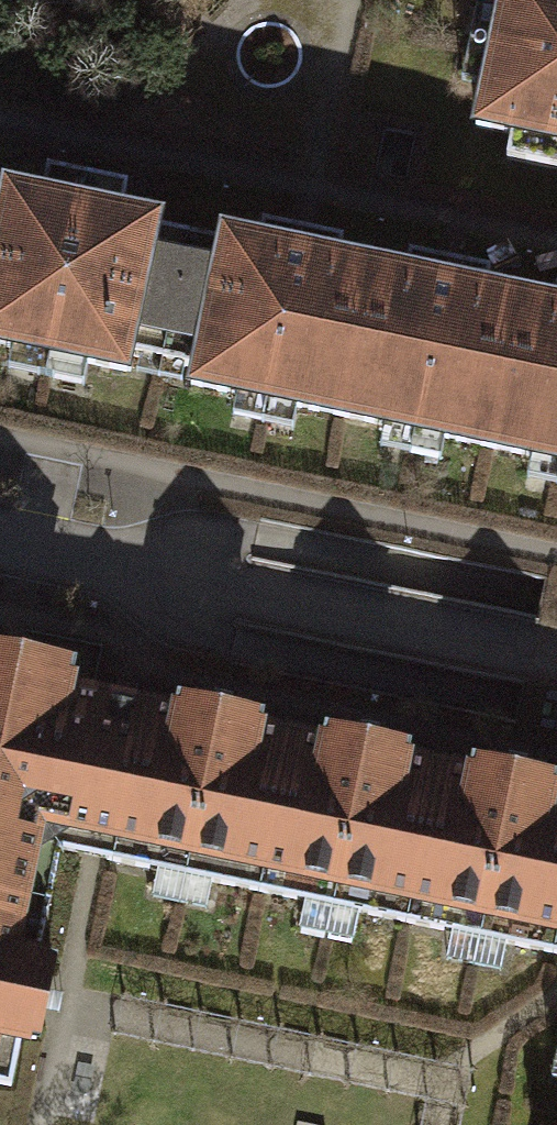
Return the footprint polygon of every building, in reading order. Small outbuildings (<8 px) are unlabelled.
[(476,127),(512,135),(507,159),(556,170),(556,0),(502,0),(476,127)] [(162,362),(189,235),(157,229),(159,218),(123,210),(128,186),(47,168),(42,193),(7,185),(0,216),(0,345),(127,371),(130,355),(162,362)] [(220,242),(189,235),(162,362),(194,369),(191,384),(341,416),(374,263),(340,255),(343,240),(262,223),(259,238),(223,231),(220,242)] [(341,416),(488,447),(521,294),(487,287),(490,271),(409,253),(406,269),(374,263),(341,416)] [(521,294),(488,447),(556,462),(556,285),(554,301),(521,294)] [(32,857),(79,826),(91,828),(118,701),(66,690),(71,669),(0,654),(0,862),(29,868),(32,857)] [(109,860),(258,891),(291,738),(258,731),(261,717),(180,700),(177,714),(126,703),(118,701),(91,828),(99,830),(115,833),(109,860)] [(258,891),(406,923),(438,769),(405,762),(408,748),(328,731),(325,745),(291,738),(258,891)] [(552,793),(555,779),(474,762),(471,776),(438,769),(406,923),(556,954),(556,948),(556,794),(552,793)] [(29,868),(0,862),(0,1084),(12,1086),(22,1036),(36,1039),(53,959),(39,956),(51,898),(24,892),(29,868)]
